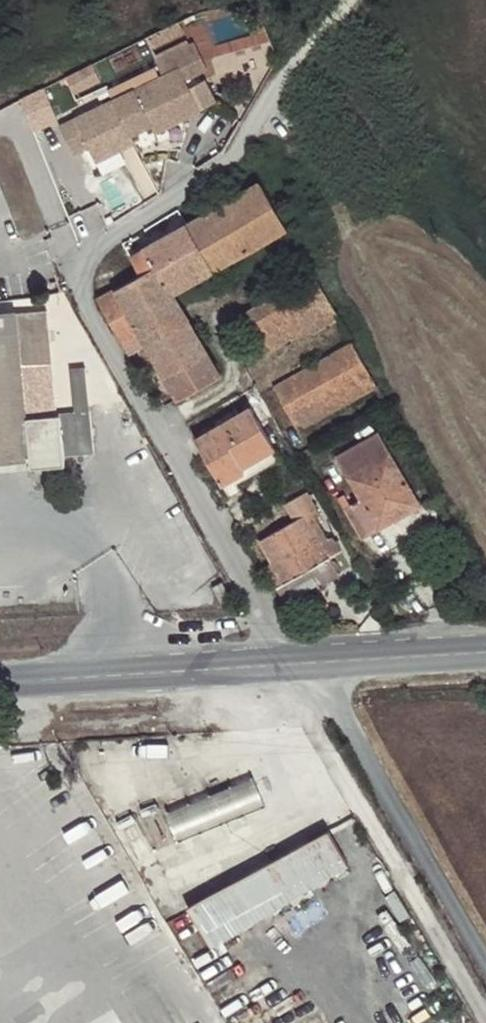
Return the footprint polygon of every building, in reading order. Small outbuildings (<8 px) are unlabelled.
[(177,18),(144,34),(149,44),(182,28),(177,18)] [(156,57),(188,40),(186,36),(153,52),(156,57)] [(113,97),(131,132),(152,122),(155,128),(200,105),(185,74),(206,63),(193,38),(188,40),(156,57),(163,71),(113,97)] [(113,97),(160,72),(154,62),(108,86),(113,97)] [(131,132),(113,97),(61,123),(75,150),(89,143),(96,157),(134,138),(131,132)] [(134,253),(130,256),(140,274),(157,265),(159,268),(199,245),(213,270),(287,228),(259,182),(147,246),(142,238),(129,245),(134,253)] [(140,274),(114,288),(147,344),(190,321),(174,293),(213,270),(199,245),(159,268),(157,265),(140,274)] [(334,312),(311,272),(245,311),(270,349),(301,332),(334,312)] [(114,288),(97,298),(129,354),(138,349),(144,360),(153,355),(147,344),(114,288)] [(93,452),(85,366),(70,368),(75,411),(60,412),(60,414),(27,417),(22,364),(52,361),(47,310),(0,315),(0,462),(30,460),(64,456),(63,454),(93,452)] [(339,320),(334,312),(301,332),(313,336),(339,320)] [(153,355),(144,360),(153,376),(162,370),(177,400),(220,375),(190,321),(147,344),(153,355)] [(298,430),(376,387),(352,342),(331,353),(322,349),(314,359),(316,362),(273,387),(298,430)] [(238,462),(271,443),(250,407),(194,438),(222,484),(244,472),(238,462)] [(389,510),(393,519),(419,504),(377,433),(336,456),(360,499),(344,508),(361,538),(380,527),(375,518),(389,510)] [(280,458),(271,443),(238,462),(244,472),(247,476),(280,458)] [(30,467),(64,464),(64,456),(30,460),(30,467)] [(306,491),(285,503),(294,519),(283,525),(308,569),(313,567),(321,581),(340,571),(332,556),(341,549),(332,535),(327,538),(321,528),(316,531),(308,519),(314,515),(319,513),(306,491)] [(380,527),(393,519),(389,510),(375,518),(380,527)] [(316,531),(321,528),(314,515),(308,519),(316,531)] [(308,569),(283,525),(260,538),(274,561),(268,565),(280,586),(308,569)] [(231,597),(221,580),(213,585),(222,602),(231,597)] [(227,781),(239,809),(261,800),(248,771),(227,781)] [(220,817),(239,809),(227,781),(208,789),(220,817)] [(177,835),(220,817),(208,789),(186,798),(165,807),(177,835)] [(334,832),(191,909),(211,944),(353,866),(334,832)]
